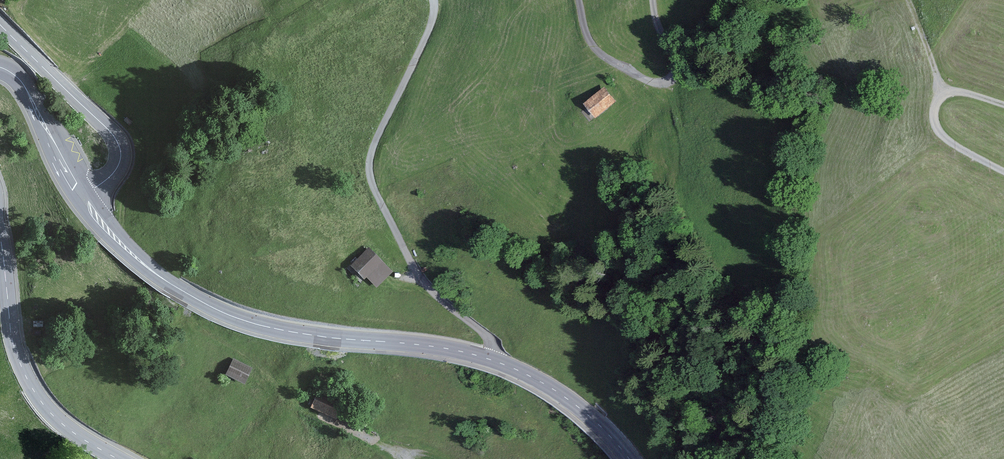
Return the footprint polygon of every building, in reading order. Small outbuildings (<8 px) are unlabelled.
[(621,102),(608,88),(588,106),(601,120),(616,106),(621,102)] [(933,98),(923,98),(923,115),(933,115),(933,98)] [(396,273),(369,250),(355,267),(382,290),(396,273)] [(255,370),(234,360),(227,375),(247,385),(255,370)] [(346,398),(320,387),(312,407),(338,418),(346,398)]
